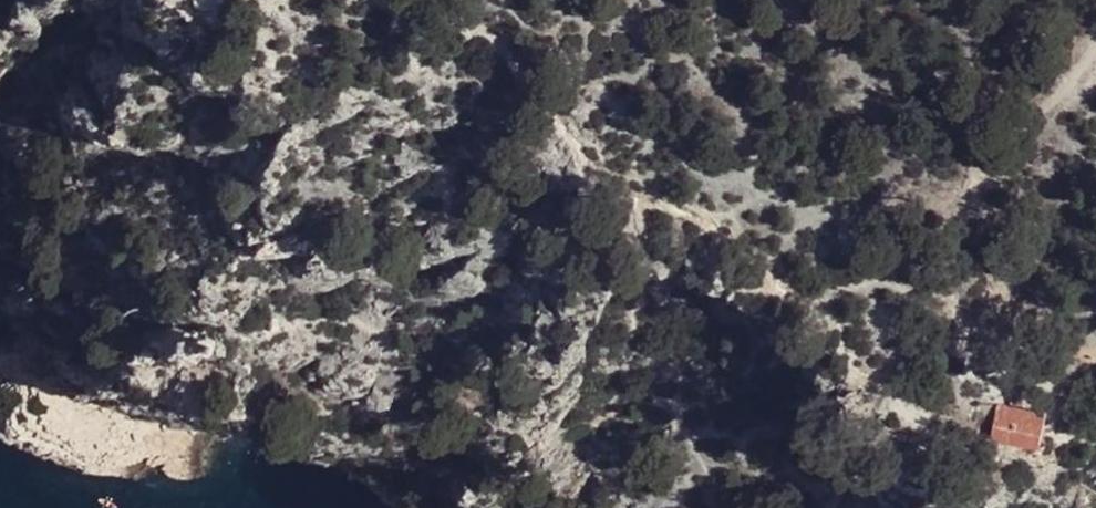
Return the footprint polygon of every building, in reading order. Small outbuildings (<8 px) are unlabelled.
[(1026,444),(1037,447),(1044,413),(998,403),(991,437),(1026,444)]
